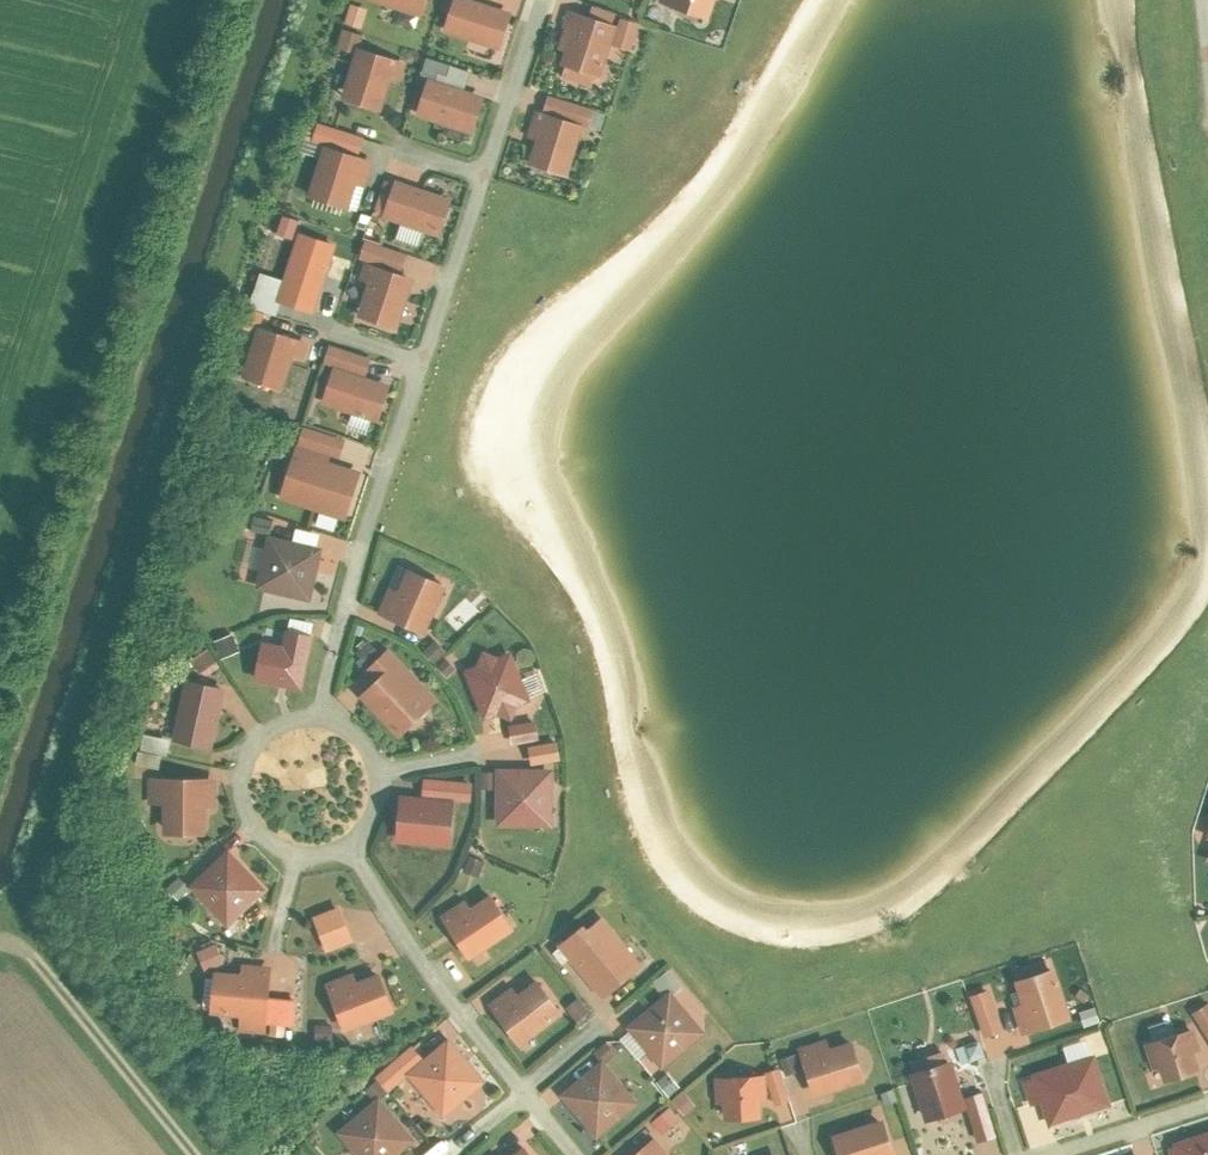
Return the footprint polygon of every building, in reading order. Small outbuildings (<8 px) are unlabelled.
[(414,10),(417,0),(386,0),(414,10)] [(459,0),(457,0),(448,30),(497,45),(506,15),(459,0)] [(362,27),(368,8),(352,3),(346,22),(362,27)] [(611,28),(578,18),(566,58),(599,68),(611,28)] [(343,28),(337,47),(350,52),(357,33),(343,28)] [(396,65),(355,54),(344,94),(385,105),(396,65)] [(476,98),(433,84),(422,115),(466,129),(476,98)] [(579,129),(539,115),(535,127),(543,129),(534,157),(566,168),(579,129)] [(365,161),(323,149),(312,189),(353,201),(365,161)] [(444,199),(403,185),(390,225),(431,238),(444,199)] [(284,216),(279,234),(292,238),(297,220),(284,216)] [(333,246),(302,237),(282,301),(313,311),(333,246)] [(407,281),(365,271),(356,312),(397,321),(407,281)] [(304,342),(263,331),(252,371),(285,380),(291,356),(300,358),(304,342)] [(379,387),(333,373),(325,402),(372,419),(379,387)] [(346,477),(304,468),(295,509),(337,518),(346,477)] [(315,558),(273,546),(262,586),(303,598),(315,558)] [(402,577),(383,615),(420,634),(439,595),(402,577)] [(222,657),(241,651),(235,634),(216,640),(222,657)] [(308,647),(266,637),(257,677),(298,687),(308,647)] [(198,671),(215,662),(209,651),(192,660),(198,671)] [(514,660),(473,671),(484,711),(526,699),(514,660)] [(400,661),(362,697),(396,734),(434,698),(400,661)] [(225,690),(186,683),(176,741),(215,748),(225,690)] [(536,722),(510,724),(511,743),(537,742),(536,722)] [(168,755),(171,739),(143,734),(138,764),(159,768),(161,754),(168,755)] [(556,740),(527,747),(532,766),(561,759),(556,740)] [(551,777),(504,774),(501,820),(548,823),(551,777)] [(205,782),(162,784),(163,825),(206,824),(205,782)] [(451,805),(408,801),(404,842),(447,846),(451,805)] [(222,863),(192,894),(222,922),(252,891),(222,863)] [(485,900),(448,923),(470,958),(507,935),(485,900)] [(345,903),(311,913),(322,953),(357,942),(345,903)] [(601,925),(569,952),(605,996),(638,969),(601,925)] [(204,969),(225,961),(217,943),(197,951),(204,969)] [(268,1032),(273,969),(243,967),(242,976),(212,974),(208,1027),(268,1032)] [(1056,971),(1014,983),(1029,1034),(1070,1022),(1056,971)] [(354,977),(329,986),(344,1030),(391,1014),(378,975),(356,983),(354,977)] [(527,987),(493,1013),(519,1046),(553,1019),(527,987)] [(991,988),(969,995),(983,1037),(1005,1030),(991,988)] [(576,1021),(589,1013),(580,999),(567,1007),(576,1021)] [(659,1008),(629,1039),(658,1068),(688,1038),(659,1008)] [(1188,1029),(1147,1041),(1158,1081),(1199,1069),(1188,1029)] [(850,1042),(799,1056),(811,1096),(861,1082),(850,1042)] [(961,1062),(985,1058),(983,1042),(959,1046),(961,1062)] [(450,1047),(415,1076),(444,1109),(478,1080),(450,1047)] [(1087,1059),(1037,1076),(1053,1125),(1104,1108),(1087,1059)] [(951,1064),(910,1075),(923,1121),(964,1109),(951,1064)] [(600,1076),(569,1105),(598,1135),(629,1105),(600,1076)] [(762,1077),(719,1080),(722,1121),(765,1118),(762,1077)] [(346,1134),(363,1154),(387,1154),(406,1140),(380,1108),(346,1134)] [(840,1135),(846,1154),(890,1154),(881,1124),(840,1135)] [(1180,1145),(1183,1154),(1207,1154),(1207,1137),(1180,1145)] [(429,1138),(406,1154),(441,1154),(429,1138)] [(1129,1141),(1131,1154),(1150,1154),(1154,1154),(1152,1138),(1129,1141)] [(631,1154),(664,1154),(651,1139),(631,1154)]
